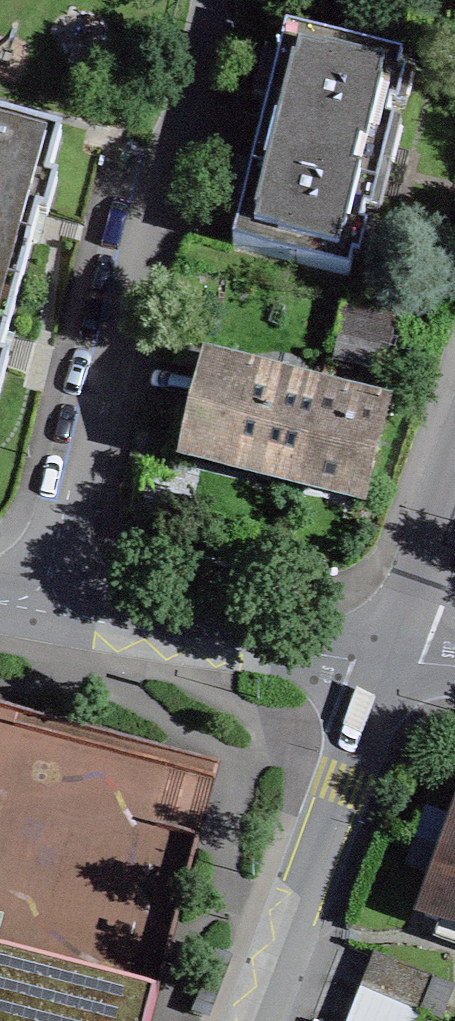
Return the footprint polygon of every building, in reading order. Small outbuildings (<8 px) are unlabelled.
[(232,247),(349,276),(402,60),(286,31),(256,153),(232,247)] [(19,288),(36,227),(38,217),(46,219),(57,182),(49,179),(61,134),(0,118),(0,283),(19,288)] [(2,350),(19,288),(0,283),(0,357),(2,350)] [(388,349),(396,320),(342,307),(335,335),(388,349)] [(301,467),(319,395),(210,368),(192,441),(220,448),(260,457),(255,475),(297,485),(301,467)] [(319,395),(301,467),(313,470),(363,484),(381,410),(319,395)] [(447,852),(429,903),(424,916),(454,927),(454,855),(447,852)] [(422,1012),(439,1019),(451,989),(433,982),(434,978),(378,956),(365,990),(421,1013),(422,1012)] [(155,1000),(0,959),(0,1020),(150,1020),(155,1000)] [(365,990),(353,1020),(418,1020),(421,1013),(365,990)]
